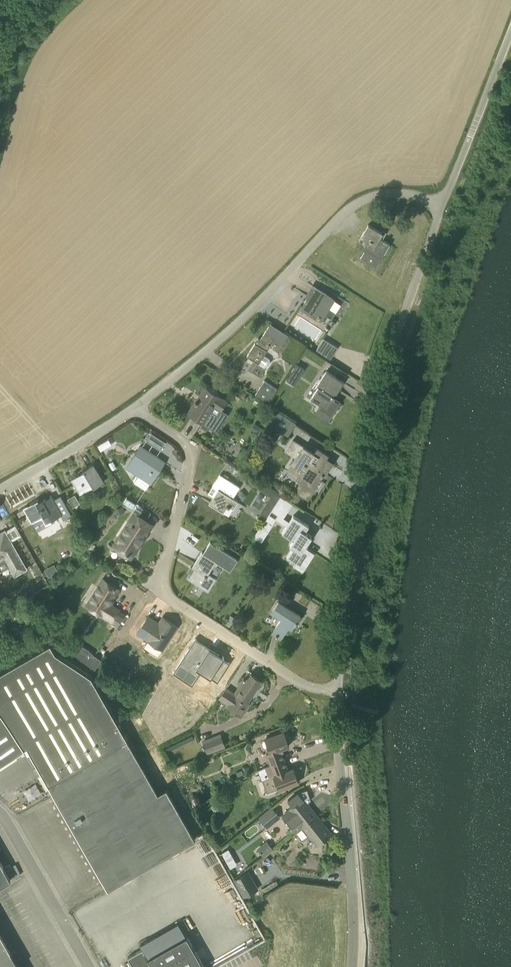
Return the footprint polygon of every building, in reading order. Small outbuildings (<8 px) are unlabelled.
[(384,241),(380,238),(383,233),(368,224),(359,240),(369,246),(366,252),(365,251),(361,258),(372,265),(376,258),(380,261),(390,244),(387,242),(384,241)] [(335,294),(333,297),(313,284),(309,290),(306,295),(309,297),(302,307),(325,322),(328,317),(332,319),(344,300),(335,294)] [(270,347),(278,352),(288,336),(270,325),(260,340),(262,341),(259,345),(256,343),(248,355),(265,366),(268,365),(270,362),(269,359),(264,355),(270,347)] [(323,338),(316,350),(330,359),(338,347),(323,338)] [(297,364),(287,380),(295,385),(305,369),(297,364)] [(338,389),(339,390),(344,382),(327,371),(317,385),(319,386),(311,398),(321,405),(320,407),(331,414),(339,402),(334,399),(336,397),(334,395),(338,389)] [(267,403),(276,389),(264,381),(255,395),(267,403)] [(195,402),(189,412),(203,422),(201,426),(206,430),(210,425),(212,426),(220,414),(218,413),(227,400),(205,387),(200,396),(202,397),(199,402),(196,400),(195,402)] [(289,436),(296,423),(278,411),(270,424),(289,436)] [(271,449),(280,434),(273,429),(264,444),(271,449)] [(303,439),(301,442),(310,448),(312,445),(303,439)] [(317,448),(314,453),(293,440),(286,450),(296,457),(287,472),(301,481),(298,485),(311,493),(312,492),(317,495),(325,483),(319,479),(323,473),(324,475),(332,462),(325,458),(328,455),(317,448)] [(154,465),(160,469),(165,462),(141,446),(127,467),(139,475),(134,482),(146,490),(151,482),(146,480),(152,470),(151,469),(154,465)] [(94,489),(104,483),(93,463),(83,470),(84,471),(71,479),(79,495),(93,487),(94,489)] [(213,485),(218,489),(209,503),(225,512),(229,505),(234,508),(239,501),(233,497),(240,486),(220,474),(213,485)] [(75,494),(68,499),(71,505),(78,500),(75,494)] [(65,519),(73,515),(61,495),(54,499),(52,495),(43,500),(40,503),(38,500),(24,508),(32,522),(38,519),(45,531),(51,528),(52,531),(58,527),(53,519),(62,514),(65,519)] [(274,505),(270,512),(280,519),(284,512),(274,505)] [(131,557),(152,524),(135,513),(114,545),(120,549),(119,550),(127,556),(128,555),(131,557)] [(294,516),(283,533),(294,540),(291,545),(294,547),(287,557),(298,564),(308,548),(305,546),(312,536),(305,532),(309,525),(294,516)] [(16,525),(5,531),(5,530),(0,533),(0,572),(2,571),(10,567),(15,575),(27,569),(12,542),(22,536),(16,525)] [(207,591),(216,578),(209,573),(217,561),(202,552),(192,567),(195,569),(188,578),(207,591)] [(103,615),(112,622),(117,613),(119,610),(109,603),(119,589),(103,578),(87,606),(103,615)] [(294,626),(301,615),(279,601),(272,612),(282,618),(272,633),(281,638),(290,624),(294,626)] [(159,623),(148,616),(143,624),(137,633),(148,640),(162,649),(163,649),(172,635),(178,626),(163,617),(159,623)] [(114,628),(110,634),(116,637),(119,632),(114,628)] [(92,677),(56,653),(51,644),(0,673),(0,711),(25,749),(27,747),(48,784),(57,779),(128,740),(92,677)] [(189,648),(179,663),(181,664),(199,675),(202,671),(210,676),(209,676),(211,677),(224,656),(223,655),(222,656),(213,650),(211,654),(203,650),(200,655),(189,648)] [(96,655),(90,662),(95,666),(101,658),(96,655)] [(263,681),(248,672),(245,677),(244,676),(243,678),(244,678),(243,680),(235,692),(226,687),(220,696),(228,702),(227,704),(242,713),(249,702),(245,699),(258,679),(263,682),(263,681)] [(0,711),(0,765),(25,749),(0,711)] [(282,748),(289,745),(288,743),(289,741),(287,735),(285,734),(284,731),(265,738),(266,740),(263,741),(263,743),(264,746),(266,747),(268,746),(270,752),(267,753),(271,764),(284,759),(282,753),(284,752),(284,751),(283,752),(282,748)] [(203,740),(207,753),(220,748),(216,735),(203,740)] [(48,784),(84,846),(171,796),(166,788),(158,793),(128,740),(57,779),(48,784)] [(287,770),(286,766),(287,766),(284,759),(271,764),(275,774),(274,775),(279,789),(299,781),(298,778),(299,776),(297,771),(294,770),(294,767),(287,770)] [(36,783),(24,790),(30,800),(42,792),(36,783)] [(296,831),(317,814),(306,800),(310,797),(307,789),(298,792),(289,799),(294,806),(283,815),(296,831)] [(195,839),(171,796),(84,846),(108,889),(195,839)] [(268,827),(282,817),(273,806),(260,816),(268,827)] [(317,845),(332,833),(317,814),(296,831),(302,839),(305,839),(309,836),(317,845)] [(267,840),(257,848),(263,856),(273,848),(267,840)] [(229,848),(222,852),(225,857),(232,854),(229,848)] [(11,880),(0,861),(0,886),(11,880)] [(244,896),(259,887),(249,870),(235,879),(244,896)] [(0,932),(0,966),(20,966),(0,932)] [(188,936),(148,958),(142,948),(128,957),(134,966),(205,966),(188,936)]
